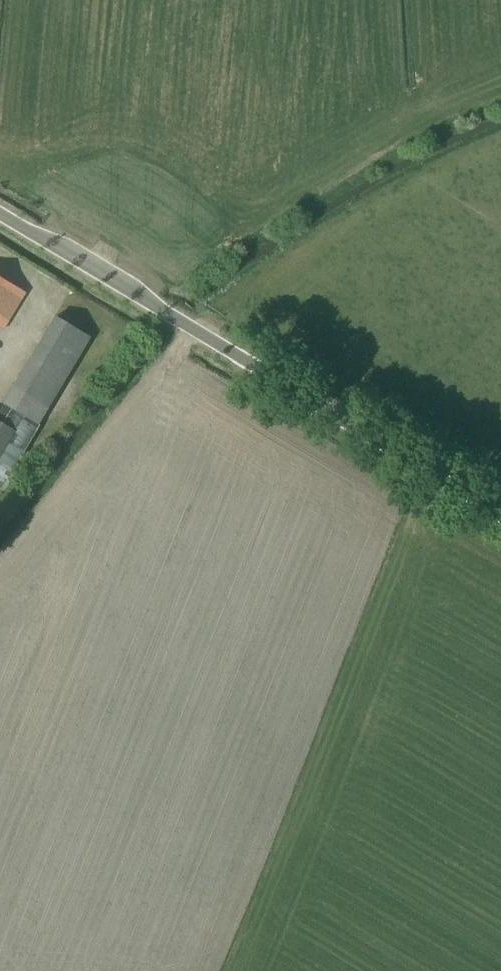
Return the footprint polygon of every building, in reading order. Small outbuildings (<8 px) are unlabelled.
[(3,331),(26,294),(0,278),(0,329),(3,331)] [(0,411),(0,454),(23,416),(38,425),(89,339),(55,318),(0,411)]
